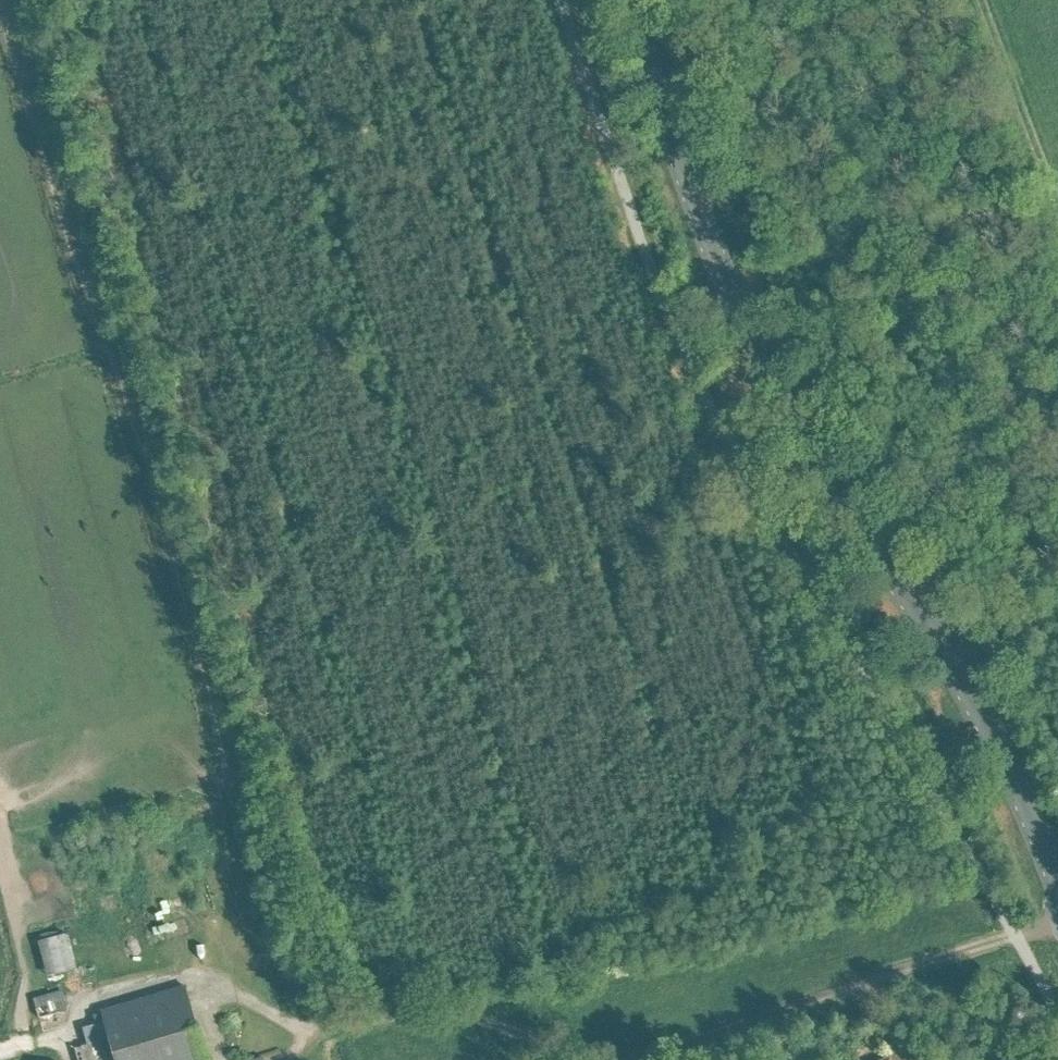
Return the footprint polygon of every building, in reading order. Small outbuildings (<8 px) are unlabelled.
[(49,976),(78,969),(69,935),(40,943),(49,976)] [(185,987),(102,1011),(105,1022),(83,1029),(88,1045),(75,1049),(78,1059),(207,1059),(185,987)] [(35,998),(43,1031),(60,1026),(58,1019),(64,1017),(63,1011),(68,1009),(63,991),(35,998)]
